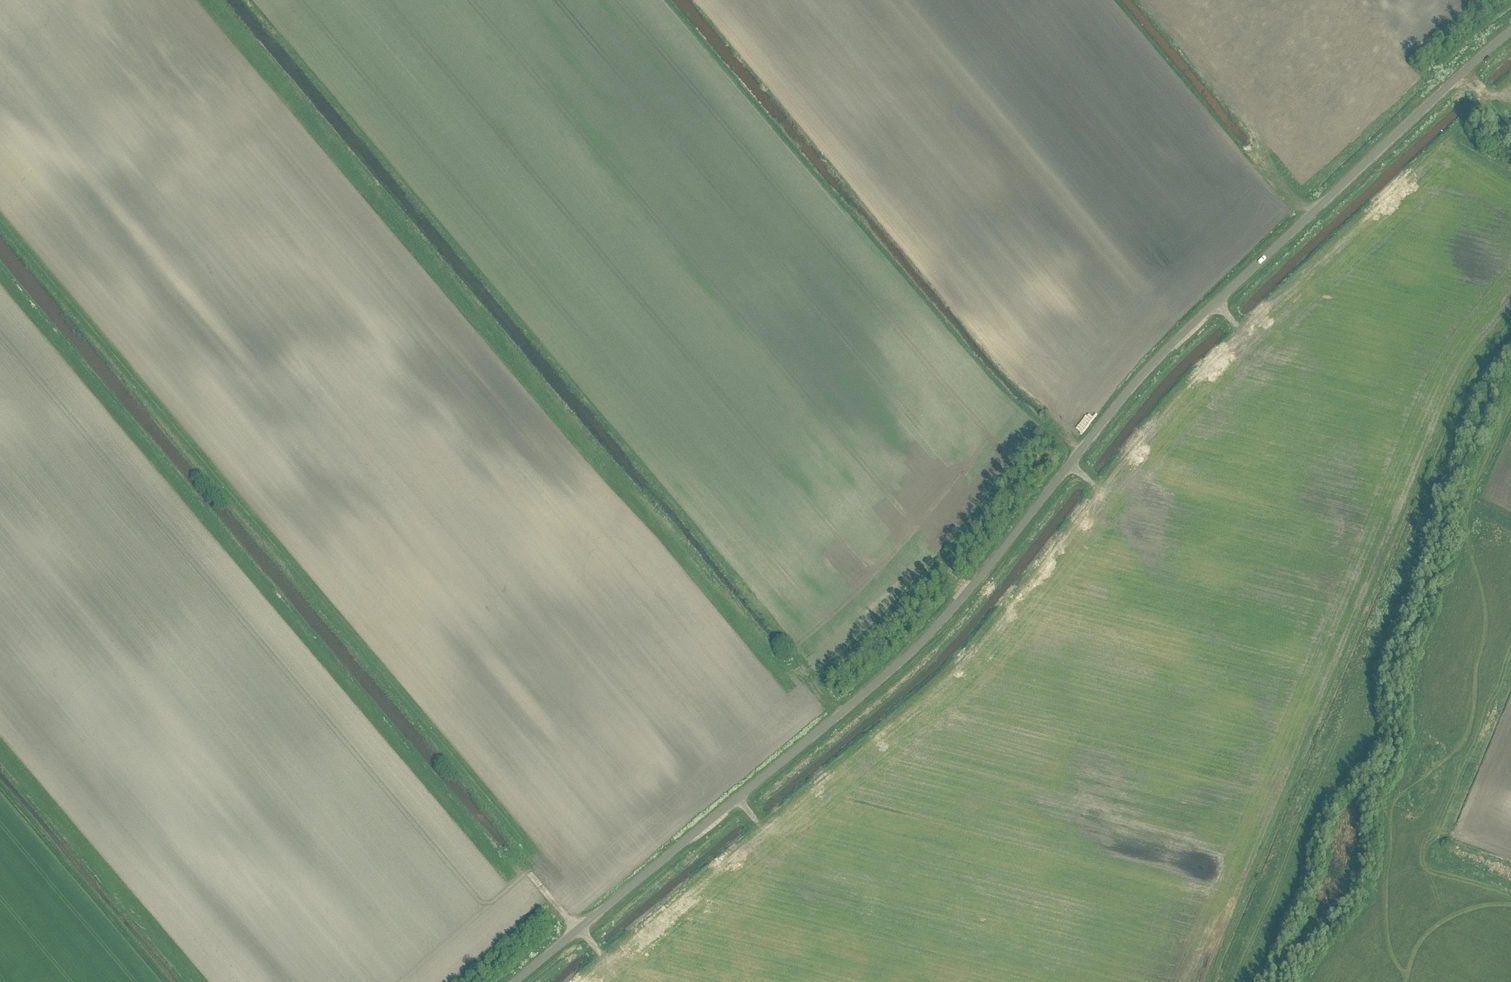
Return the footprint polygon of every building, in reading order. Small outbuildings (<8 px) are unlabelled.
[(959,596),(973,580),(967,575),(953,591),(959,596)]
